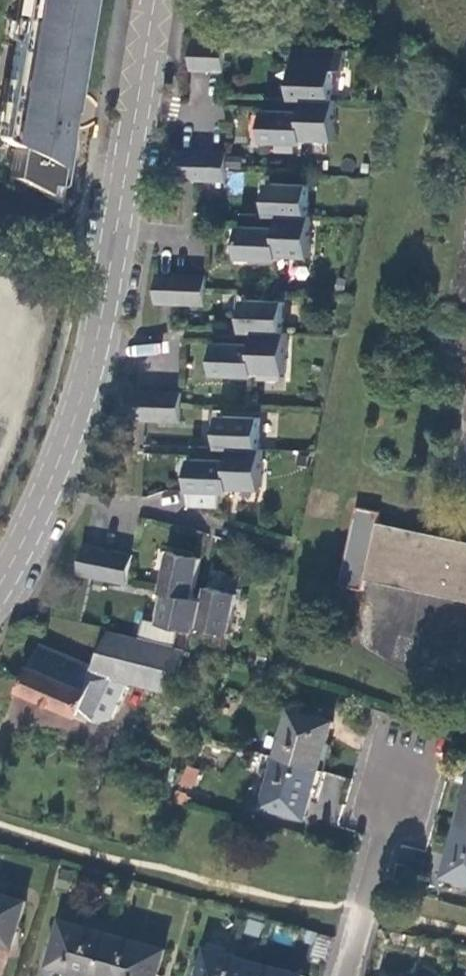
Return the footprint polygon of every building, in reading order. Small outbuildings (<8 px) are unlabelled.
[(0,125),(0,137),(1,139),(12,144),(6,175),(39,192),(52,200),(56,183),(57,179),(65,123),(64,117),(62,116),(61,110),(68,111),(84,21),(88,0),(22,0),(0,125)] [(225,44),(193,41),(191,68),(223,71),(225,44)] [(328,52),(296,49),(293,101),(305,101),(335,102),(337,71),(345,71),(346,52),(328,52)] [(304,114),(304,143),(338,143),(340,102),(335,102),(305,101),(304,114)] [(304,114),(265,112),(263,146),(304,147),(304,143),(304,114)] [(227,153),(180,152),(179,182),(226,183),(227,153)] [(310,187),(269,186),(267,217),(280,217),(308,219),(310,187)] [(308,219),(280,217),(280,229),(280,258),(310,259),(313,219),(308,219)] [(280,229),(240,227),(239,261),(280,262),(280,258),(280,229)] [(206,277),(159,276),(158,306),(206,307),(206,277)] [(285,334),(285,304),(245,303),(243,333),(257,333),(285,334)] [(285,334),(257,333),(256,346),(255,373),(287,374),(288,334),(285,334)] [(256,346),(215,345),(214,377),(255,378),(255,373),(256,346)] [(182,396),(133,395),(133,422),(182,423),(182,396)] [(260,420),(220,419),(219,449),(232,449),(260,451),(260,420)] [(260,451),(232,449),(232,462),(231,489),(263,490),(263,451),(260,451)] [(231,489),(232,462),(192,461),(191,509),(221,510),(221,494),(231,494),(231,489)] [(369,576),(465,596),(465,546),(379,528),(382,512),(359,507),(342,587),(365,592),(369,576)] [(135,558),(87,548),(79,576),(129,586),(135,558)] [(203,560),(172,554),(164,593),(168,594),(195,599),(203,560)] [(239,594),(210,588),(207,601),(202,629),(231,634),(239,594)] [(195,599),(168,594),(162,624),(201,632),(202,629),(207,601),(195,599)] [(185,650),(108,630),(93,666),(42,645),(22,691),(89,719),(98,716),(102,713),(117,679),(176,692),(185,650)] [(334,721),(292,709),(279,757),(321,769),(334,721)] [(321,769),(279,757),(265,806),(308,817),(321,769)] [(184,765),(180,784),(195,787),(199,768),(184,765)] [(447,876),(465,881),(465,827),(461,826),(447,876)] [(0,895),(0,942),(14,946),(27,902),(0,895)] [(63,921),(50,965),(89,975),(103,975),(115,936),(63,921)] [(115,936),(103,975),(160,975),(167,950),(115,936)] [(208,949),(200,975),(251,975),(255,962),(208,949)] [(255,962),(251,975),(305,975),(255,962)]
